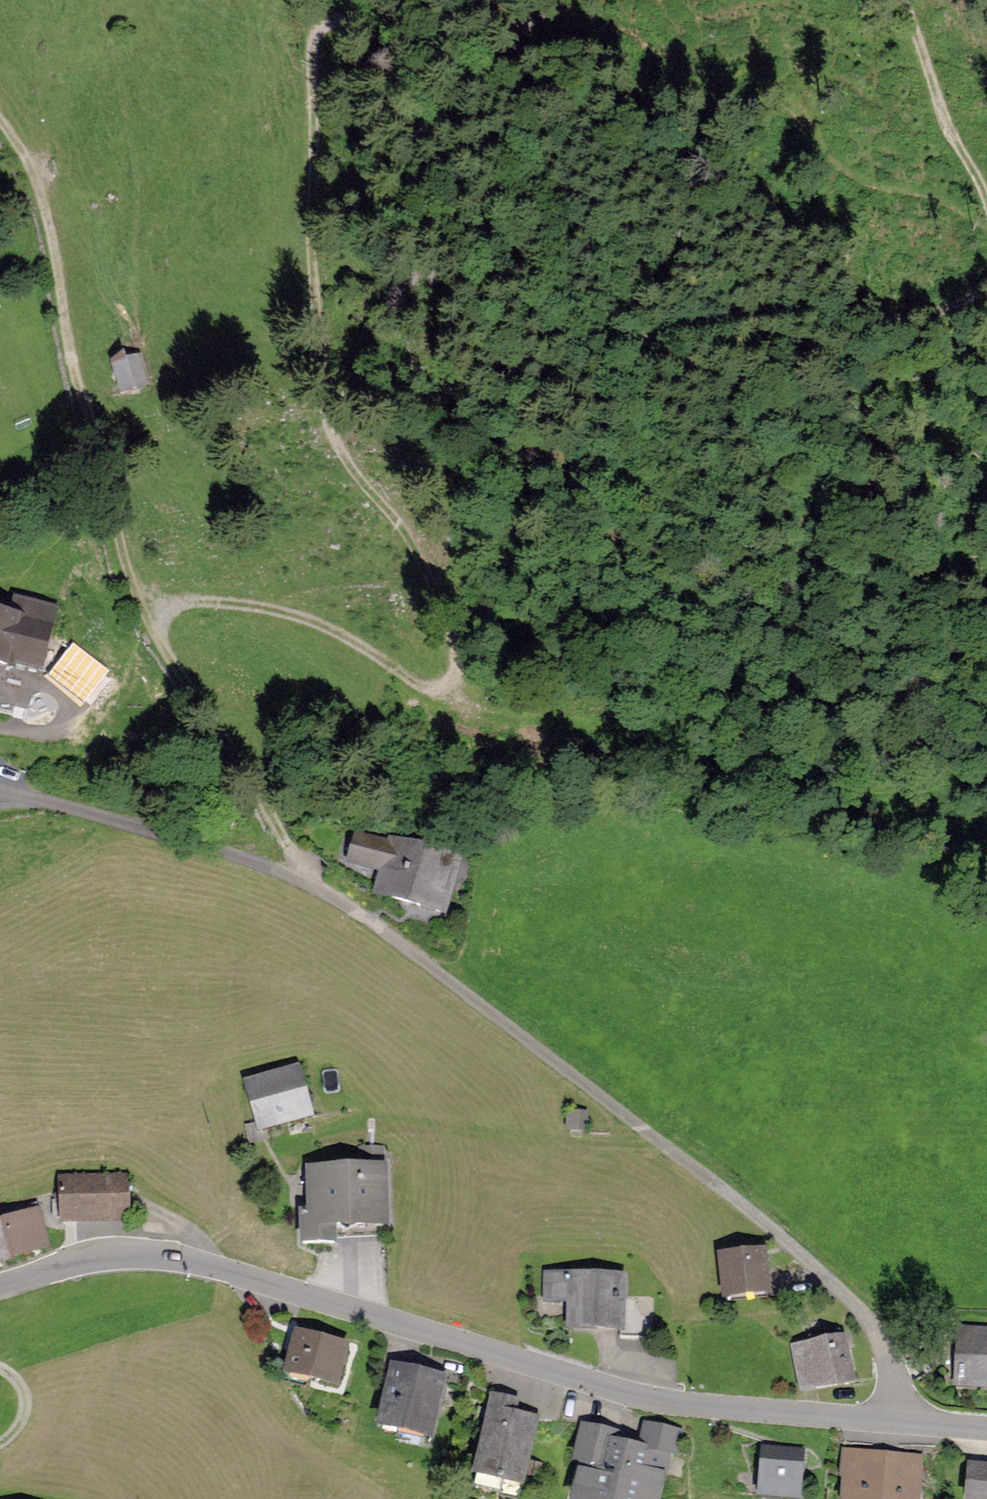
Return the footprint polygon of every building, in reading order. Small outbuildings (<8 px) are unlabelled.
[(139,357),(105,365),(112,396),(147,388),(139,357)] [(10,670),(12,665),(46,672),(63,609),(15,595),(10,614),(0,612),(0,667),(10,670)] [(383,871),(377,893),(445,911),(460,854),(386,834),(384,840),(355,832),(347,861),(383,871)] [(242,1081),(256,1132),(315,1117),(302,1065),(242,1081)] [(583,1112),(562,1111),(561,1132),(582,1134),(583,1112)] [(358,1165),(306,1166),(307,1211),(300,1211),(300,1246),(338,1245),(337,1229),(388,1228),(386,1145),(358,1146),(358,1165)] [(129,1174),(60,1175),(62,1224),(130,1222),(129,1174)] [(0,1222),(0,1263),(50,1248),(40,1210),(0,1222)] [(768,1251),(720,1256),(724,1300),(772,1296),(768,1251)] [(627,1275),(545,1272),(544,1301),(566,1302),(566,1331),(626,1333),(626,1296),(627,1275)] [(653,1297),(626,1296),(626,1333),(625,1336),(653,1336),(653,1297)] [(959,1327),(955,1387),(986,1389),(986,1329),(959,1327)] [(350,1346),(296,1329),(283,1371),(337,1387),(350,1346)] [(847,1335),(789,1345),(797,1391),(855,1381),(847,1335)] [(392,1363),(377,1428),(434,1441),(449,1376),(392,1363)] [(472,1477),(522,1488),(539,1418),(517,1413),(520,1400),(492,1394),(472,1477)] [(572,1498),(662,1498),(671,1457),(678,1458),(684,1431),(643,1422),(638,1444),(622,1441),(624,1432),(581,1423),(572,1465),(578,1471),(572,1498)] [(764,1444),(759,1497),(778,1498),(802,1498),(806,1448),(764,1444)] [(843,1449),(839,1478),(843,1479),(841,1498),(885,1498),(890,1454),(843,1449)] [(890,1454),(887,1498),(923,1498),(926,1457),(890,1454)] [(967,1463),(966,1498),(986,1498),(986,1464),(967,1463)]
